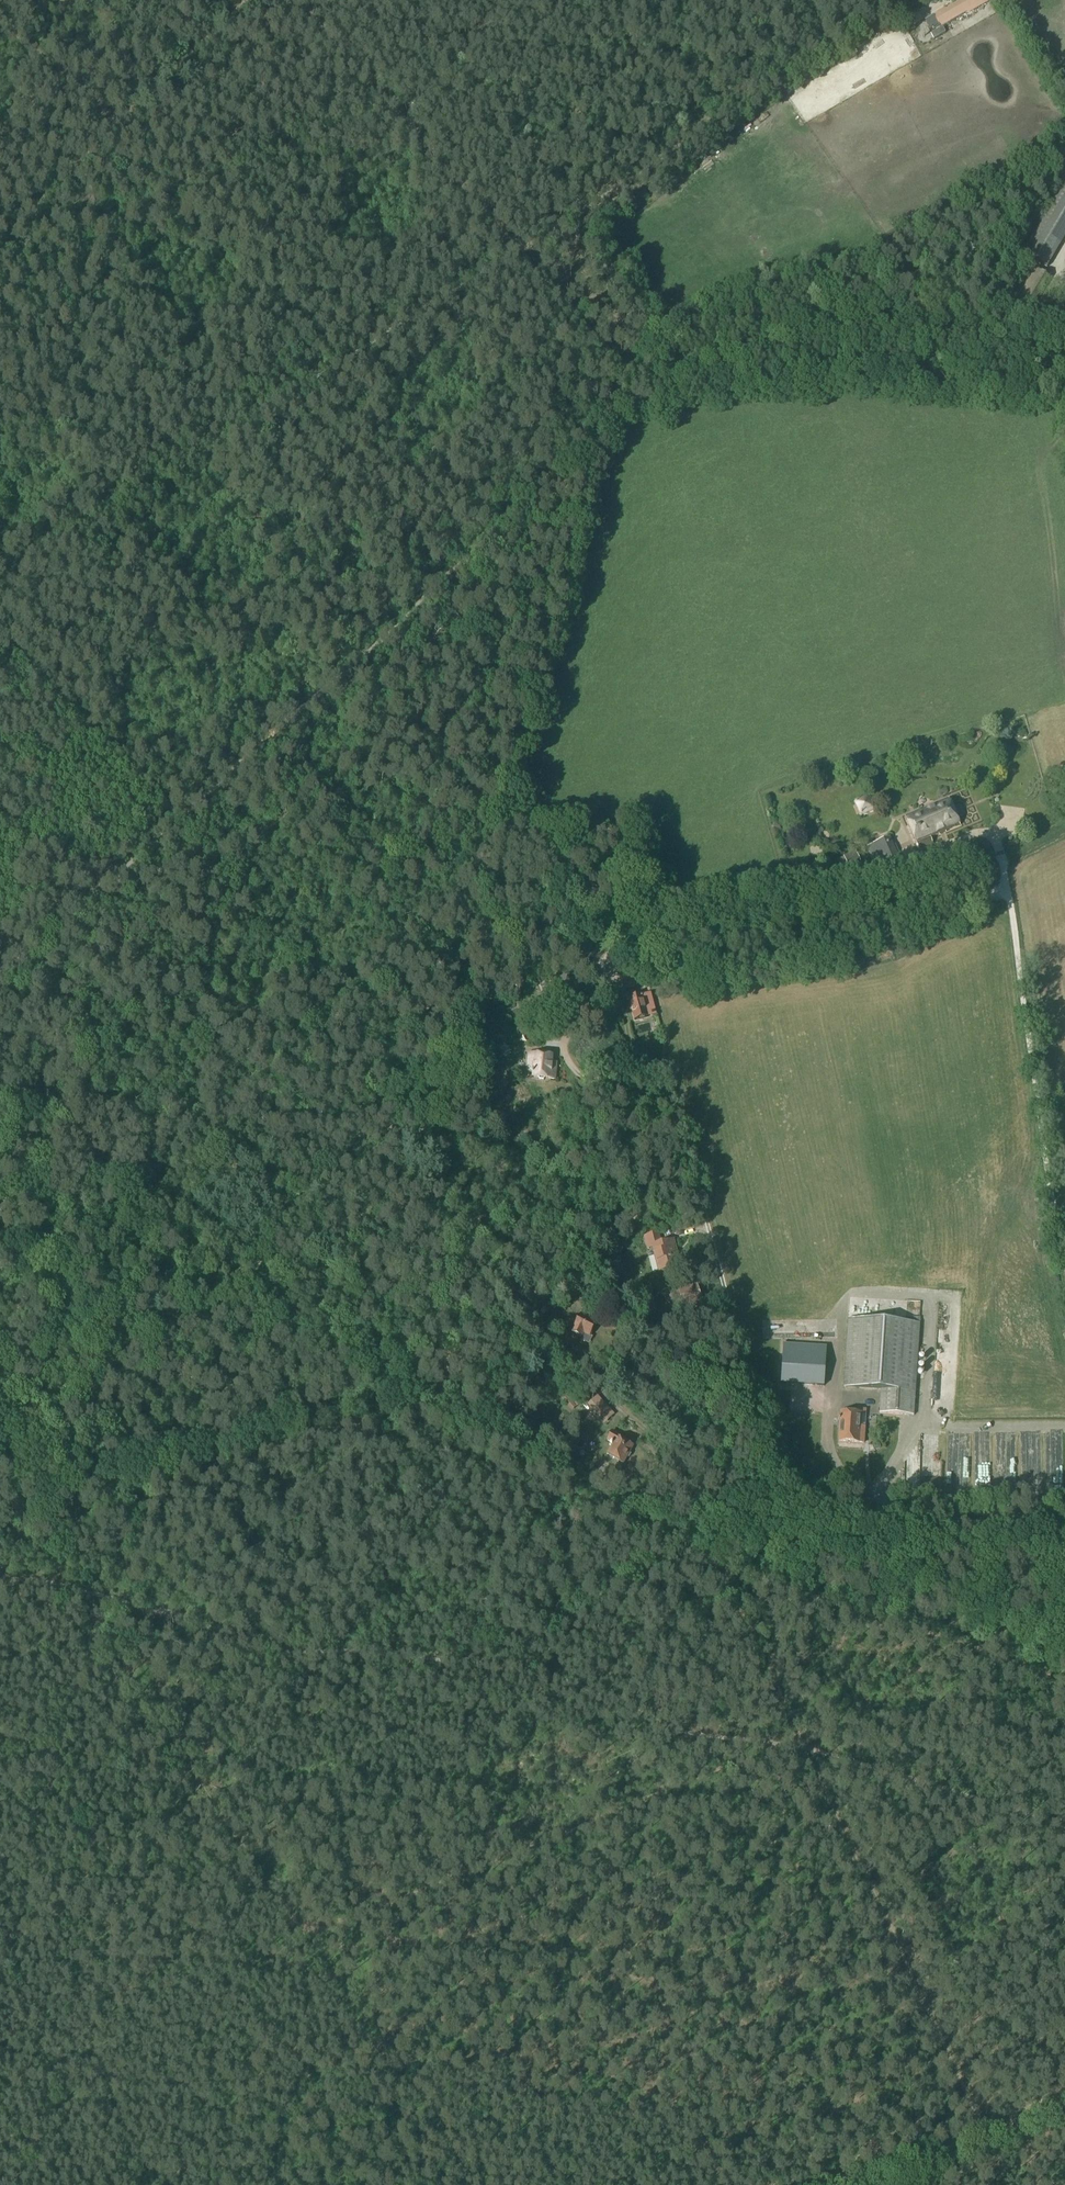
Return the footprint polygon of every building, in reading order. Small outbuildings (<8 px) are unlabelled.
[(940,28),(988,1),(987,0),(961,0),(933,16),(940,28)] [(940,28),(933,16),(924,21),(931,33),(940,28)] [(1020,252),(1045,268),(1064,235),(1064,179),(1064,178),(1020,252)] [(1030,295),(1041,275),(1029,268),(1018,288),(1030,295)] [(862,813),(874,810),(871,797),(859,801),(862,813)] [(905,818),(918,850),(932,844),(929,838),(959,825),(948,800),(905,818)] [(868,847),(878,870),(899,862),(889,838),(868,847)] [(935,855),(937,861),(945,858),(943,852),(935,855)] [(856,853),(838,860),(843,872),(861,865),(856,853)] [(579,942),(587,937),(582,926),(573,930),(579,942)] [(775,942),(784,935),(778,928),(770,935),(775,942)] [(573,956),(577,964),(587,958),(583,950),(573,956)] [(638,978),(635,979),(629,975),(623,977),(627,991),(637,988),(636,984),(640,983),(638,978)] [(559,978),(546,982),(552,997),(564,993),(559,978)] [(581,1000),(578,989),(573,991),(576,1002),(581,1000)] [(642,996),(629,999),(634,1021),(647,1017),(642,996)] [(551,1056),(534,1056),(534,1057),(528,1057),(528,1074),(533,1074),(533,1075),(534,1075),(534,1080),(539,1080),(540,1082),(544,1082),(546,1080),(555,1080),(555,1063),(551,1063),(551,1056)] [(661,1244),(658,1233),(638,1238),(639,1243),(645,1242),(647,1249),(652,1248),(658,1272),(680,1266),(673,1241),(661,1244)] [(595,1286),(589,1296),(596,1300),(602,1290),(595,1286)] [(700,1301),(696,1286),(670,1293),(672,1300),(680,1298),(682,1305),(700,1301)] [(598,1315),(586,1309),(583,1316),(582,1316),(573,1332),(583,1338),(584,1334),(590,1337),(597,1324),(594,1322),(598,1315)] [(913,1416),(919,1324),(849,1319),(844,1388),(881,1391),(880,1414),(913,1416)] [(754,1339),(754,1355),(765,1355),(766,1339),(754,1339)] [(769,1355),(780,1355),(780,1339),(769,1339),(769,1355)] [(783,1344),(781,1384),(825,1387),(827,1347),(783,1344)] [(612,1413),(597,1397),(588,1405),(603,1421),(612,1413)] [(840,1420),(839,1442),(864,1443),(865,1434),(860,1434),(861,1414),(841,1413),(840,1419),(839,1419),(839,1420),(840,1420)] [(612,1447),(607,1455),(624,1464),(627,1458),(629,1459),(631,1455),(630,1453),(633,1447),(618,1438),(619,1436),(613,1432),(608,1441),(611,1443),(609,1446),(612,1447)] [(1032,1435),(1019,1435),(1020,1457),(1032,1456),(1032,1435)] [(914,1492),(913,1458),(900,1459),(901,1492),(914,1492)]
